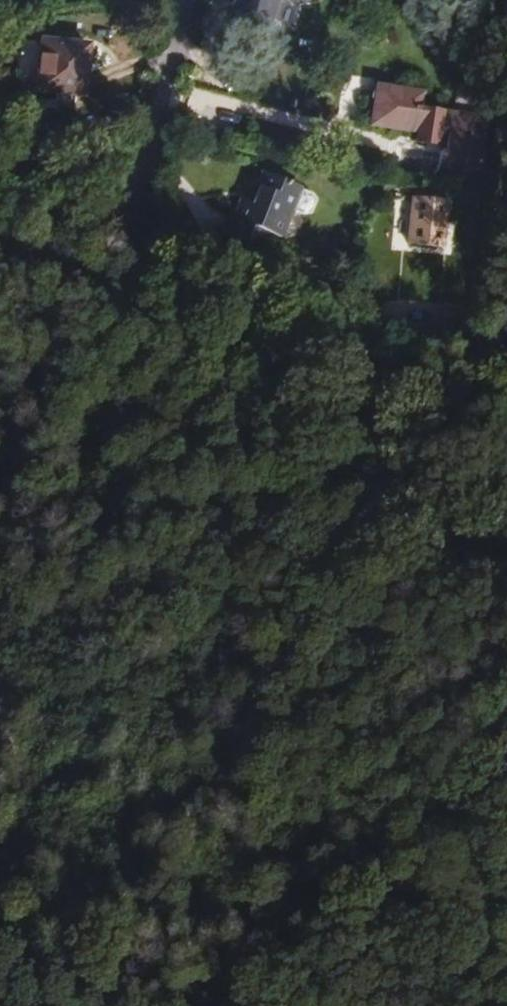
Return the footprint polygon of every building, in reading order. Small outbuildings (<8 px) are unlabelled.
[(279,0),(233,0),(225,21),(265,36),(279,0)] [(88,46),(40,41),(35,92),(84,96),(88,46)] [(419,110),(421,94),(377,87),(370,126),(416,132),(419,110)] [(416,132),(415,142),(440,145),(440,144),(445,144),(444,152),(439,152),(435,174),(477,180),(484,118),(419,110),(416,132)] [(282,238),(292,212),(301,190),(302,187),(261,172),(249,203),(240,199),(227,234),(267,249),(272,235),(282,238)] [(301,190),(292,212),(294,213),(303,216),(311,215),(317,201),(312,194),(304,191),(301,190)] [(444,202),(414,200),(410,244),(441,246),(444,202)] [(468,334),(452,332),(451,342),(467,344),(468,334)]
